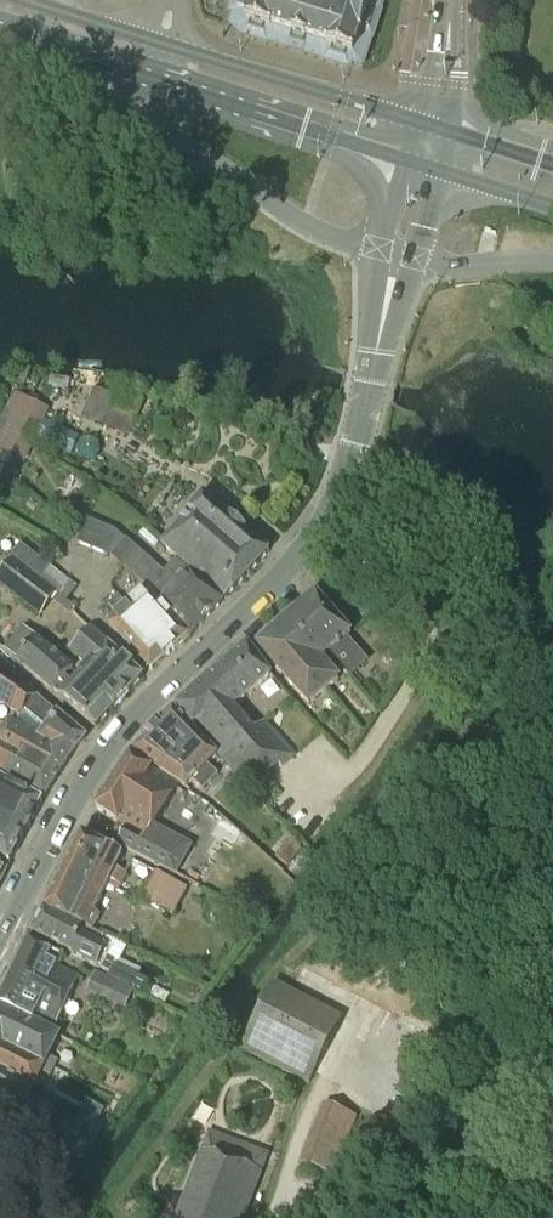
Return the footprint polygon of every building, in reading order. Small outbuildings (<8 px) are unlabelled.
[(251,0),(239,0),(238,0),(234,0),(230,16),(234,17),(231,28),(243,40),(350,73),(365,69),(387,0),(370,0),(368,8),(369,8),(360,36),(359,36),(352,56),(245,22),(251,4),(251,3),(250,2),(251,0)] [(250,2),(251,3),(251,4),(245,22),(352,56),(359,36),(360,36),(369,8),(368,8),(370,0),(251,0),(250,2)] [(115,397),(93,388),(81,418),(128,438),(144,399),(118,388),(115,397)] [(30,448),(48,409),(26,399),(2,452),(24,462),(30,448)] [(226,541),(255,567),(268,552),(203,496),(182,520),(217,551),(226,541)] [(164,573),(114,531),(86,520),(81,533),(77,543),(111,557),(160,602),(191,633),(222,602),(189,574),(175,560),(164,573)] [(223,600),(255,567),(226,541),(217,551),(182,520),(161,544),(223,600)] [(55,561),(45,553),(40,560),(20,545),(12,556),(41,579),(55,561)] [(58,594),(41,581),(12,559),(0,574),(0,586),(40,617),(57,595),(58,594)] [(77,587),(50,568),(41,581),(58,594),(57,595),(67,601),(77,587)] [(125,609),(169,652),(187,636),(146,590),(125,609)] [(331,652),(328,654),(360,692),(383,672),(373,659),(369,663),(347,637),(350,635),(315,595),(296,612),(331,652)] [(150,669),(169,652),(125,609),(110,622),(112,625),(111,626),(150,669)] [(320,661),(328,654),(331,652),(296,612),(276,630),(328,688),(337,680),(320,661)] [(94,728),(141,677),(91,630),(71,652),(87,668),(71,684),(64,678),(73,667),(36,638),(17,662),(59,697),(94,728)] [(308,705),(328,688),(276,630),(257,646),(308,705)] [(254,732),(232,707),(270,675),(247,645),(176,706),(250,793),(292,756),(264,723),(254,732)] [(0,671),(0,703),(21,718),(25,712),(46,728),(36,740),(9,724),(0,737),(0,775),(43,798),(69,758),(85,738),(57,715),(35,696),(35,697),(0,671)] [(203,791),(218,776),(207,765),(215,756),(172,709),(152,731),(131,753),(151,766),(185,788),(192,780),(203,791)] [(131,753),(128,751),(93,807),(127,828),(145,839),(154,825),(179,785),(150,768),(151,766),(131,753)] [(21,839),(40,802),(0,781),(0,828),(21,839)] [(145,839),(127,828),(117,846),(176,877),(193,846),(154,825),(145,839)] [(8,862),(21,839),(0,828),(0,858),(8,862)] [(68,860),(108,880),(110,882),(108,886),(119,891),(127,875),(114,869),(121,855),(81,835),(68,860)] [(290,841),(275,857),(287,868),(302,852),(290,841)] [(92,913),(108,880),(68,860),(44,908),(91,931),(92,930),(99,916),(92,913)] [(173,916),(187,889),(156,873),(142,900),(173,916)] [(44,908),(32,933),(71,953),(70,955),(102,971),(112,949),(100,943),(104,937),(99,934),(91,930),(91,931),(44,908)] [(28,941),(0,1000),(0,1008),(32,1023),(33,1024),(53,1033),(80,977),(58,966),(61,959),(28,941)] [(133,990),(140,977),(139,976),(114,964),(109,974),(107,978),(133,990)] [(316,1072),(343,1019),(292,992),(273,982),(238,1048),(309,1085),(316,1072)] [(33,1024),(32,1023),(0,1008),(0,1051),(41,1071),(58,1035),(53,1033),(33,1024)] [(41,1071),(0,1051),(0,1100),(21,1112),(41,1071)] [(333,1177),(356,1117),(332,1107),(323,1104),(301,1164),(333,1177)] [(267,1155),(208,1132),(174,1217),(244,1217),(267,1155)]
